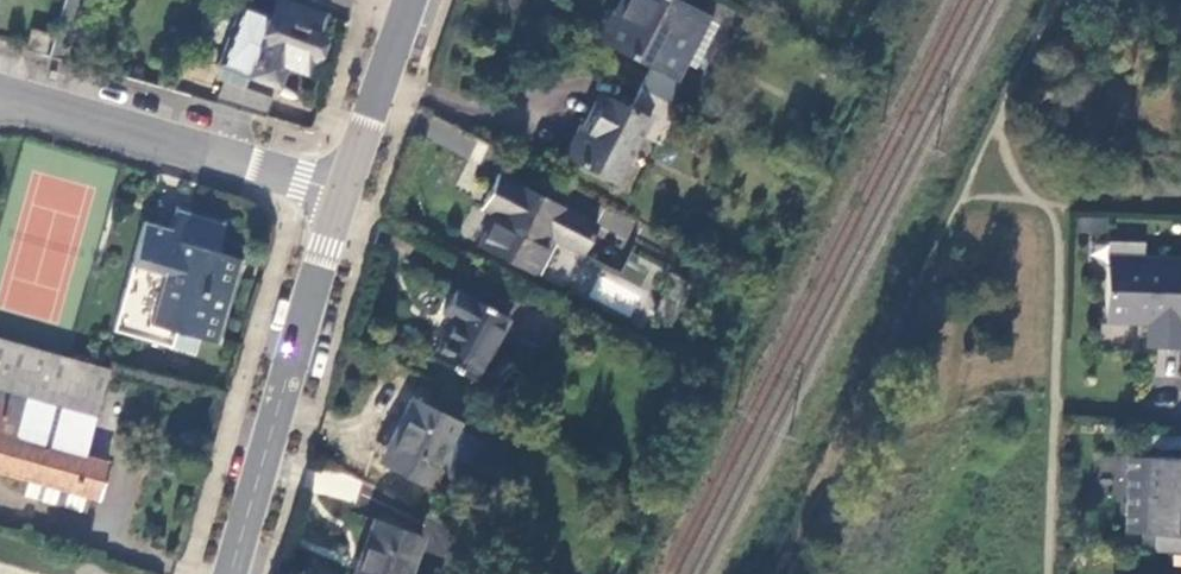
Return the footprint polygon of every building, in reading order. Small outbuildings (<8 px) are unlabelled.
[(67,62),(83,0),(65,0),(49,58),(67,62)] [(304,74),(326,15),(274,0),(269,14),(240,3),(218,63),(277,87),(284,67),(304,74)] [(674,0),(623,0),(601,44),(651,68),(676,81),(678,79),(709,16),(674,0)] [(651,68),(640,90),(672,106),(684,83),(678,79),(676,81),(651,68)] [(216,103),(266,118),(274,99),(225,80),(216,103)] [(579,127),(564,158),(616,184),(641,136),(658,146),(678,109),(672,106),(640,90),(629,112),(596,94),(579,127)] [(810,180),(788,169),(783,180),(804,191),(810,180)] [(596,226),(497,175),(487,196),(500,204),(494,218),(479,246),(534,273),(552,240),(581,255),(596,226)] [(171,228),(146,221),(114,329),(170,345),(174,329),(214,342),(238,260),(216,254),(225,226),(176,213),(171,228)] [(1110,258),(1109,322),(1148,324),(1150,348),(1180,349),(1180,260),(1110,258)] [(508,318),(447,288),(433,316),(438,319),(422,352),(475,380),(496,339),(508,318)] [(0,339),(0,472),(27,480),(90,498),(99,500),(109,463),(85,456),(15,435),(26,394),(96,416),(109,370),(103,369),(0,339)] [(85,456),(96,416),(26,394),(15,435),(85,456)] [(381,462),(427,486),(459,424),(413,399),(381,462)] [(1147,535),(1149,457),(1129,456),(1127,534),(1147,535)] [(1180,554),(1180,458),(1149,457),(1147,535),(1146,553),(1180,554)] [(85,514),(90,498),(27,480),(22,496),(85,514)] [(373,522),(355,573),(409,573),(422,538),(373,522)]
